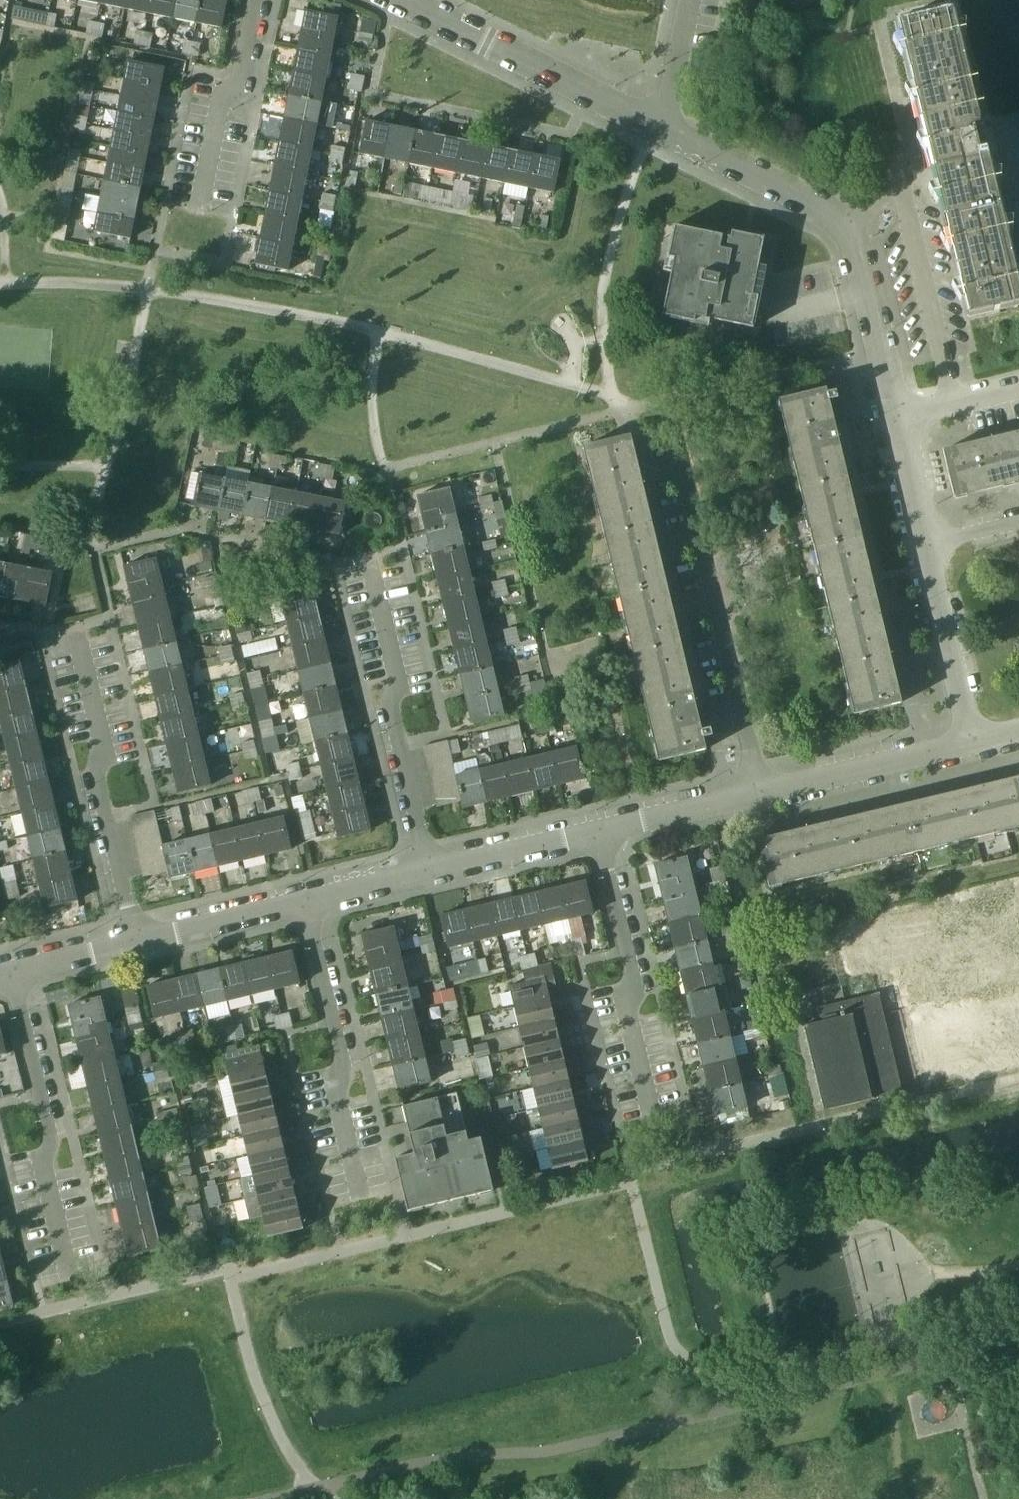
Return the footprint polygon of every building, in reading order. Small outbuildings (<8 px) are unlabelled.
[(100,4),(125,9),(126,0),(100,0),(100,4)] [(125,9),(148,14),(151,0),(126,0),(125,9)] [(148,14),(172,18),(176,0),(151,0),(148,14)] [(172,18),(196,23),(201,0),(176,0),(172,18)] [(196,23),(221,28),(226,0),(201,0),(196,23)] [(12,19),(20,21),(22,8),(14,6),(12,19)] [(935,13),(897,22),(927,147),(937,164),(932,166),(968,317),(1018,305),(1018,289),(987,155),(995,153),(990,131),(981,133),(951,9),(935,13)] [(341,19),(305,11),(298,48),(315,51),(317,39),(333,42),(334,34),(338,34),(341,19)] [(56,15),(48,14),(46,26),(54,28),(56,15)] [(370,40),(374,20),(362,18),(359,39),(370,40)] [(86,34),(93,36),(96,23),(88,22),(86,34)] [(104,25),(96,23),(93,36),(102,37),(104,25)] [(134,44),(142,45),(145,33),(136,31),(134,44)] [(152,34),(145,33),(142,45),(150,47),(152,34)] [(315,51),(298,48),(293,71),(326,78),(329,79),(332,63),(329,62),(333,42),(317,39),(315,51)] [(182,53),(190,55),(192,42),(184,41),(182,53)] [(200,44),(192,42),(190,55),(198,56),(200,44)] [(98,62),(99,56),(88,53),(87,60),(98,62)] [(96,73),(98,62),(87,60),(85,71),(96,73)] [(164,69),(127,61),(124,79),(160,86),(164,69)] [(326,78),(293,71),(289,94),(321,101),(326,78)] [(352,73),(350,82),(362,85),(364,75),(352,73)] [(160,86),(124,79),(121,95),(157,103),(160,86)] [(361,93),(362,85),(350,82),(348,90),(361,93)] [(93,90),(81,87),(80,94),(91,96),(93,90)] [(289,94),(284,117),(316,124),(331,127),(335,103),(321,101),(289,94)] [(157,103),(121,95),(117,112),(154,119),(157,103)] [(154,119),(117,112),(114,129),(150,136),(154,119)] [(316,124),(284,117),(279,143),(311,149),(316,124)] [(337,120),(336,128),(335,128),(348,130),(350,122),(337,120)] [(86,123),(75,121),(73,128),(85,130),(86,123)] [(390,126),(366,121),(359,154),(384,158),(390,126)] [(414,131),(390,126),(384,158),(407,163),(414,131)] [(150,136),(114,129),(110,146),(147,154),(150,136)] [(438,136),(414,131),(407,163),(432,168),(438,136)] [(463,141),(438,136),(432,168),(456,173),(463,141)] [(488,146),(463,141),(456,173),(481,178),(488,146)] [(311,149),(279,143),(274,167),(307,173),(311,149)] [(147,154),(110,146),(107,163),(143,170),(147,154)] [(332,146),(330,153),(343,156),(344,148),(332,146)] [(511,151),(488,146),(481,178),(504,183),(511,151)] [(536,156),(511,151),(504,183),(530,188),(536,156)] [(343,156),(330,153),(329,162),(341,164),(343,156)] [(79,157),(68,155),(67,161),(78,164),(79,157)] [(560,161),(536,156),(530,188),(553,193),(560,161)] [(143,170),(107,163),(104,180),(140,187),(143,170)] [(307,173),(274,167),(270,191),(302,198),(307,173)] [(347,184),(355,185),(357,173),(349,171),(347,184)] [(140,187),(104,180),(100,197),(137,204),(140,187)] [(396,180),(393,193),(401,195),(403,182),(396,180)] [(62,183),(61,189),(72,191),(73,185),(62,183)] [(418,198),(425,200),(428,187),(420,186),(418,198)] [(452,192),(428,187),(425,200),(450,205),(452,192)] [(72,191),(61,189),(60,195),(71,197),(72,191)] [(302,198),(270,191),(265,215),(297,221),(302,198)] [(460,194),(452,192),(450,205),(458,206),(460,194)] [(322,193),(321,201),(333,203),(335,196),(322,193)] [(137,204),(100,197),(97,213),(133,221),(137,204)] [(485,198),(482,211),(490,212),(492,200),(485,198)] [(333,203),(321,201),(319,209),(332,212),(333,203)] [(517,204),(514,218),(522,219),(525,206),(517,204)] [(133,221),(97,213),(93,231),(130,239),(133,221)] [(297,221),(265,215),(260,240),(292,246),(297,221)] [(549,217),(541,215),(539,228),(546,230),(549,217)] [(67,219),(55,217),(54,224),(65,226),(67,219)] [(752,295),(756,276),(764,237),(763,237),(762,238),(732,232),(730,238),(674,226),(668,259),(674,260),(664,310),(666,310),(665,316),(690,321),(695,322),(696,316),(753,328),(753,327),(752,326),(758,296),(752,295)] [(292,246),(260,240),(255,264),(287,270),(292,246)] [(330,254),(332,245),(319,243),(318,251),(330,254)] [(329,263),(330,254),(318,251),(316,260),(329,263)] [(888,674),(848,508),(825,413),(848,407),(845,393),(843,393),(842,389),(827,393),(826,389),(779,400),(854,714),(901,703),(896,683),(893,684),(891,673),(888,674)] [(627,449),(633,448),(630,435),(583,447),(659,761),(706,749),(703,738),(719,734),(718,730),(719,730),(715,715),(693,721),(627,449)] [(232,441),(214,437),(212,450),(229,453),(232,441)] [(956,453),(955,447),(943,450),(954,497),(1018,482),(1018,438),(956,453)] [(240,442),(232,441),(229,453),(237,455),(240,442)] [(268,467),(277,469),(279,457),(270,455),(268,467)] [(284,471),(287,458),(279,457),(277,469),(284,471)] [(316,477),(325,479),(327,466),(318,464),(316,477)] [(335,468),(327,466),(325,479),(332,480),(335,468)] [(224,479),(218,511),(241,516),(248,483),(250,472),(227,467),(224,479)] [(224,479),(199,474),(191,472),(186,499),(194,501),(193,506),(218,511),(224,479)] [(273,488),(248,483),(241,516),(267,521),(273,488)] [(452,487),(417,496),(425,531),(442,527),(439,515),(455,511),(453,504),(456,503),(452,487)] [(298,493),(273,488),(267,521),(292,526),(298,493)] [(321,498),(298,493),(292,526),(315,530),(321,498)] [(492,502),(491,495),(478,498),(480,505),(492,502)] [(345,503),(321,498),(315,530),(338,535),(345,503)] [(506,518),(502,500),(492,502),(494,511),(496,520),(506,518)] [(494,511),(492,502),(480,505),(482,514),(494,511)] [(442,527),(425,531),(431,555),(464,548),(467,547),(463,531),(460,532),(455,511),(439,515),(442,527)] [(33,537),(24,535),(22,548),(30,549),(33,537)] [(41,538),(33,537),(30,549),(38,551),(41,538)] [(184,554),(200,557),(202,542),(187,540),(184,554)] [(484,551),(497,548),(495,540),(482,543),(484,551)] [(464,548),(431,555),(437,578),(469,571),(464,548)] [(159,558),(124,567),(132,602),(148,599),(145,586),(161,582),(159,575),(163,574),(159,558)] [(209,561),(199,564),(201,572),(212,569),(209,561)] [(3,564),(0,577),(0,597),(20,601),(26,568),(3,564)] [(51,573),(26,568),(20,601),(45,606),(51,573)] [(469,571),(437,578),(442,602),(475,594),(469,571)] [(203,588),(215,584),(213,577),(201,580),(203,588)] [(492,582),(494,590),(506,587),(504,580),(492,582)] [(148,599),(132,602),(138,626),(170,619),(173,618),(170,602),(166,603),(161,582),(145,586),(148,599)] [(506,587),(494,590),(496,599),(508,596),(506,587)] [(312,591),(280,598),(286,623),(318,615),(312,591)] [(475,594),(442,602),(448,625),(480,618),(475,594)] [(318,615),(286,623),(292,646),(324,638),(318,615)] [(480,618),(448,625),(454,650),(486,642),(480,618)] [(170,619),(138,626),(143,649),(175,641),(170,619)] [(228,629),(226,619),(213,622),(215,632),(228,629)] [(503,630),(505,638),(517,635),(515,627),(503,630)] [(250,632),(237,635),(239,643),(252,640),(250,632)] [(517,635),(505,638),(507,646),(519,643),(517,635)] [(324,638),(292,646),(297,670),(329,662),(324,638)] [(276,639),(243,646),(245,656),(278,649),(276,639)] [(175,641),(143,649),(149,672),(181,664),(175,641)] [(34,654),(31,642),(7,648),(10,660),(34,654)] [(486,642),(454,650),(460,674),(492,666),(486,642)] [(218,648),(219,655),(232,652),(230,645),(218,648)] [(9,658),(7,649),(0,651),(0,660),(9,658)] [(232,652),(219,655),(221,664),(234,661),(232,652)] [(0,666),(0,691),(24,685),(19,661),(0,666)] [(329,662),(297,670),(303,694),(335,686),(329,662)] [(181,664),(149,672),(155,696),(187,688),(181,664)] [(492,666),(460,674),(465,698),(498,690),(492,666)] [(247,674),(248,681),(261,678),(259,671),(247,674)] [(529,682),(527,675),(515,678),(516,685),(529,682)] [(261,678),(248,681),(251,690),(263,687),(261,678)] [(547,692),(543,679),(529,682),(530,691),(526,692),(527,697),(547,692)] [(530,691),(529,682),(516,685),(518,694),(526,692),(530,691)] [(0,691),(0,716),(30,709),(24,685),(0,691)] [(335,686),(303,694),(309,718),(341,711),(335,686)] [(187,688),(155,696),(160,720),(192,712),(187,688)] [(498,690),(465,698),(471,723),(504,715),(498,690)] [(229,696),(231,703),(243,700),(241,693),(229,696)] [(243,700),(231,703),(233,712),(245,709),(243,700)] [(0,716),(0,724),(4,741),(36,733),(30,709),(0,716)] [(341,711),(309,718),(315,742),(347,735),(341,711)] [(554,730),(550,711),(541,713),(546,732),(554,730)] [(192,712),(160,720),(166,744),(198,736),(192,712)] [(541,713),(534,715),(538,734),(546,732),(541,713)] [(259,723),(260,730),(273,727),(271,720),(259,723)] [(518,725),(507,728),(509,738),(521,735),(518,725)] [(273,727),(260,730),(262,739),(275,736),(273,727)] [(503,729),(495,731),(498,743),(506,741),(503,729)] [(495,731),(487,733),(490,745),(498,743),(495,731)] [(36,733),(4,741),(10,764),(42,757),(36,733)] [(347,735),(315,742),(320,765),(352,758),(347,735)] [(198,736),(166,744),(172,769),(204,762),(198,736)] [(281,750),(278,739),(262,743),(265,754),(281,750)] [(457,740),(449,742),(452,754),(460,753),(457,740)] [(255,749),(253,741),(241,744),(243,752),(255,749)] [(447,741),(422,747),(425,759),(450,753),(447,741)] [(576,747),(551,753),(559,785),(583,779),(576,747)] [(257,756),(255,749),(243,752),(244,760),(257,756)] [(450,753),(425,759),(427,771),(452,765),(450,753)] [(551,753),(527,759),(534,791),(559,785),(551,753)] [(42,757),(10,764),(15,788),(47,781),(42,757)] [(352,758),(320,765),(326,789),(358,781),(352,758)] [(527,759),(503,764),(511,796),(534,791),(527,759)] [(204,762),(172,769),(178,793),(210,785),(204,762)] [(285,766),(287,773),(300,770),(298,763),(285,766)] [(503,764),(480,770),(487,802),(511,796),(503,764)] [(452,765),(427,771),(430,782),(455,776),(452,765)] [(300,770),(287,773),(289,781),(302,778),(300,770)] [(455,776),(458,788),(461,801),(463,808),(487,802),(480,770),(455,776)] [(455,776),(430,782),(433,794),(458,788),(455,776)] [(47,781),(15,788),(21,812),(53,805),(47,781)] [(358,781),(326,789),(332,813),(364,806),(358,781)] [(771,843),(770,837),(758,840),(759,846),(769,887),(1018,827),(1018,783),(771,843)] [(258,788),(250,790),(253,802),(261,800),(258,788)] [(458,788),(433,794),(436,807),(461,801),(458,788)] [(250,790),(242,792),(245,804),(253,802),(250,790)] [(210,799),(203,801),(206,814),(213,812),(210,799)] [(203,801),(195,803),(198,816),(206,814),(203,801)] [(53,805),(21,812),(27,836),(59,828),(53,805)] [(364,806),(332,813),(338,838),(370,830),(364,806)] [(178,807),(170,809),(173,821),(181,819),(178,807)] [(296,814),(298,821),(311,818),(309,810),(296,814)] [(153,811),(128,817),(131,829),(156,823),(153,811)] [(282,817),(258,823),(266,855),(290,849),(282,817)] [(311,818),(298,821),(303,841),(316,838),(311,818)] [(156,823),(131,829),(134,841),(159,835),(156,823)] [(258,823),(235,829),(242,861),(266,855),(258,823)] [(59,828),(27,836),(33,860),(65,852),(59,828)] [(235,829),(211,834),(218,867),(242,861),(235,829)] [(211,834),(187,840),(194,872),(218,867),(211,834)] [(159,835),(134,841),(137,852),(162,846),(159,835)] [(187,840),(162,846),(165,859),(168,871),(169,878),(194,872),(187,840)] [(162,846),(137,852),(140,865),(165,859),(162,846)] [(65,852),(33,860),(38,884),(70,876),(65,852)] [(690,856),(654,865),(663,900),(678,897),(675,886),(692,882),(690,873),(693,872),(690,856)] [(165,859),(140,865),(143,877),(168,871),(165,859)] [(709,869),(711,877),(723,874),(721,866),(709,869)] [(723,874),(711,877),(713,885),(725,882),(723,874)] [(70,876),(38,884),(44,908),(76,901),(70,876)] [(3,884),(5,892),(17,889),(15,881),(3,884)] [(584,881),(561,887),(568,919),(592,913),(584,881)] [(678,897),(663,900),(669,924),(701,916),(704,916),(700,900),(697,901),(692,882),(675,886),(678,897)] [(561,887),(536,893),(544,925),(568,919),(561,887)] [(17,889),(5,892),(7,900),(19,897),(17,889)] [(536,893),(513,899),(520,931),(544,925),(536,893)] [(513,899),(489,904),(496,936),(520,931),(513,899)] [(489,904),(464,910),(471,942),(496,936),(489,904)] [(464,910),(440,916),(448,948),(471,942),(464,910)] [(701,916),(669,924),(674,948),(706,940),(701,916)] [(723,927),(725,936),(738,933),(736,924),(723,927)] [(396,927),(361,935),(369,970),(384,967),(382,956),(399,952),(397,943),(400,942),(396,927)] [(567,952),(575,950),(573,938),(571,933),(563,935),(567,952)] [(738,933),(725,936),(727,943),(740,940),(738,933)] [(418,938),(420,946),(433,943),(431,935),(418,938)] [(580,936),(573,938),(575,950),(577,958),(585,956),(580,936)] [(706,940),(674,948),(680,972),(712,964),(706,940)] [(435,951),(433,943),(420,946),(422,954),(435,951)] [(291,952),(267,958),(274,990),(299,984),(295,967),(291,952)] [(384,967),(369,970),(375,995),(407,987),(411,986),(407,970),(404,971),(399,952),(382,956),(384,967)] [(534,954),(526,956),(529,968),(538,966),(534,954)] [(518,958),(521,970),(529,968),(526,956),(518,958)] [(267,958),(243,963),(250,995),(274,990),(267,958)] [(485,959),(477,961),(480,973),(488,971),(485,959)] [(477,960),(446,967),(449,981),(480,974),(480,973),(477,961),(477,960)] [(243,963),(219,969),(227,1001),(250,995),(243,963)] [(712,964),(680,972),(686,996),(718,988),(712,964)] [(524,971),(527,982),(541,978),(538,968),(524,971)] [(219,969),(195,975),(203,1007),(227,1001),(219,969)] [(735,975),(737,984),(749,981),(747,972),(735,975)] [(195,975),(171,981),(179,1013),(203,1007),(195,975)] [(549,998),(546,987),(555,985),(553,976),(541,978),(527,982),(509,986),(513,1007),(549,998)] [(171,981),(147,986),(154,1019),(179,1013),(171,981)] [(749,981),(737,984),(739,991),(751,988),(749,981)] [(916,1006),(930,1062),(994,1046),(996,1052),(1018,1047),(1018,982),(981,991),(982,998),(932,1010),(930,1002),(916,1006)] [(407,987),(375,995),(381,1018),(413,1010),(407,987)] [(718,988),(686,996),(691,1019),(723,1011),(718,988)] [(453,989),(446,990),(445,990),(448,1001),(448,1002),(455,1000),(453,989)] [(878,993),(817,1008),(820,1022),(802,1026),(822,1111),(902,1092),(878,993)] [(103,997),(67,1005),(76,1041),(90,1037),(88,1027),(105,1022),(103,1013),(107,1013),(103,997)] [(549,998),(513,1007),(518,1027),(571,1015),(569,1007),(557,1010),(557,1012),(552,1013),(549,998)] [(448,1002),(448,1001),(443,1003),(445,1011),(457,1008),(455,1000),(448,1002)] [(125,1009),(127,1017),(139,1014),(137,1006),(125,1009)] [(413,1010),(381,1018),(387,1042),(419,1034),(413,1010)] [(723,1011),(691,1019),(697,1043),(729,1035),(723,1011)] [(289,1013),(281,1015),(284,1027),(292,1026),(289,1013)] [(139,1014),(127,1017),(128,1025),(141,1022),(139,1014)] [(284,1027),(281,1015),(273,1017),(276,1029),(284,1027)] [(571,1015),(518,1027),(523,1047),(559,1039),(555,1025),(560,1024),(561,1026),(573,1023),(571,1015)] [(746,1022),(748,1031),(761,1028),(759,1019),(746,1022)] [(90,1037),(76,1041),(82,1065),(114,1057),(117,1057),(113,1041),(110,1042),(105,1022),(88,1027),(90,1037)] [(241,1025),(234,1027),(237,1039),(244,1037),(241,1025)] [(225,1028),(228,1041),(237,1039),(234,1027),(225,1028)] [(761,1028),(748,1031),(750,1039),(762,1036),(761,1028)] [(191,1030),(184,1032),(187,1044),(195,1042),(191,1030)] [(175,1034),(179,1046),(187,1044),(184,1032),(175,1034)] [(419,1034),(387,1042),(392,1065),(424,1058),(419,1034)] [(729,1035),(697,1043),(703,1067),(735,1059),(729,1035)] [(452,1042),(454,1051),(467,1048),(465,1039),(452,1042)] [(559,1039),(523,1047),(528,1068),(581,1055),(579,1047),(566,1050),(567,1053),(562,1054),(559,1039)] [(487,1043),(473,1047),(476,1058),(489,1055),(487,1043)] [(267,1044),(223,1054),(228,1076),(264,1067),(261,1055),(269,1053),(267,1044)] [(467,1048),(454,1051),(456,1058),(469,1055),(467,1048)] [(906,1048),(894,1051),(904,1085),(916,1081),(906,1048)] [(581,1055),(528,1068),(533,1088),(568,1079),(565,1065),(570,1064),(570,1066),(583,1064),(581,1055)] [(114,1057),(82,1065),(87,1089),(120,1081),(114,1057)] [(424,1058),(392,1065),(398,1090),(430,1082),(424,1058)] [(735,1059),(703,1067),(709,1091),(741,1083),(735,1059)] [(152,1064),(154,1073),(166,1070),(164,1061),(152,1064)] [(779,1065),(773,1067),(766,1068),(768,1076),(781,1073),(779,1065)] [(228,1076),(217,1078),(222,1098),(286,1083),(284,1075),(271,1078),(272,1080),(267,1082),(264,1067),(228,1076)] [(491,1068),(477,1071),(479,1079),(483,1078),(492,1076),(491,1068)] [(166,1070),(154,1073),(156,1080),(168,1077),(166,1070)] [(782,1076),(772,1078),(777,1097),(786,1095),(782,1076)] [(492,1078),(485,1079),(488,1091),(495,1089),(492,1078)] [(568,1079),(533,1088),(537,1108),(590,1096),(588,1087),(576,1090),(576,1093),(572,1094),(568,1079)] [(120,1081),(87,1089),(93,1112),(125,1105),(120,1081)] [(286,1083),(222,1098),(226,1119),(238,1116),(273,1108),(270,1093),(275,1092),(275,1094),(288,1091),(286,1083)] [(741,1083),(709,1091),(714,1115),(746,1107),(741,1083)] [(456,1093),(402,1106),(413,1154),(394,1158),(407,1211),(493,1191),(480,1138),(468,1141),(456,1093)] [(590,1096),(537,1108),(542,1128),(578,1120),(574,1105),(579,1104),(580,1107),(592,1104),(590,1096)] [(788,1100),(777,1102),(779,1111),(790,1108),(788,1100)] [(125,1105),(93,1112),(99,1136),(131,1129),(141,1126),(138,1117),(129,1119),(125,1105)] [(273,1108),(238,1116),(243,1136),(296,1123),(294,1115),(281,1118),(282,1121),(277,1122),(273,1108)] [(163,1112),(165,1120),(178,1117),(176,1109),(163,1112)] [(178,1117),(165,1120),(167,1128),(179,1125),(178,1117)] [(578,1120),(542,1128),(547,1149),(600,1136),(598,1128),(585,1131),(586,1133),(581,1134),(578,1120)] [(296,1123),(243,1136),(247,1156),(283,1148),(279,1133),(284,1132),(285,1135),(298,1131),(296,1123)] [(131,1129),(99,1136),(105,1160),(137,1152),(131,1129)] [(600,1136),(547,1149),(552,1170),(587,1161),(584,1146),(589,1145),(589,1147),(602,1144),(600,1136)] [(283,1148),(247,1156),(252,1176),(305,1163),(303,1155),(291,1158),(291,1161),(286,1162),(283,1148)] [(137,1152),(105,1160),(110,1184),(142,1176),(137,1152)] [(175,1160),(177,1168),(189,1165),(187,1157),(175,1160)] [(305,1163),(252,1176),(257,1197),(293,1188),(289,1173),(294,1172),(295,1175),(307,1172),(305,1163)] [(189,1165),(177,1168),(178,1176),(191,1173),(189,1165)] [(142,1176),(110,1184),(116,1208),(148,1200),(142,1176)] [(186,1189),(198,1187),(196,1176),(184,1179),(186,1189)] [(216,1185),(203,1188),(206,1200),(219,1197),(216,1185)] [(257,1197),(246,1199),(250,1220),(262,1217),(315,1204),(313,1195),(300,1199),(301,1201),(296,1202),(293,1188),(257,1197)] [(148,1200),(116,1208),(122,1231),(154,1224),(148,1200)] [(186,1207),(188,1216),(201,1212),(199,1204),(186,1207)] [(315,1204),(262,1217),(267,1238),(303,1229),(299,1214),(304,1212),(304,1215),(317,1212),(315,1204)] [(201,1212),(188,1216),(190,1223),(203,1220),(201,1212)] [(154,1224),(122,1231),(128,1256),(160,1248),(154,1224)] [(227,1226),(215,1230),(217,1239),(230,1236),(227,1226)] [(0,1282),(0,1308),(12,1305),(6,1281),(0,1282)]
